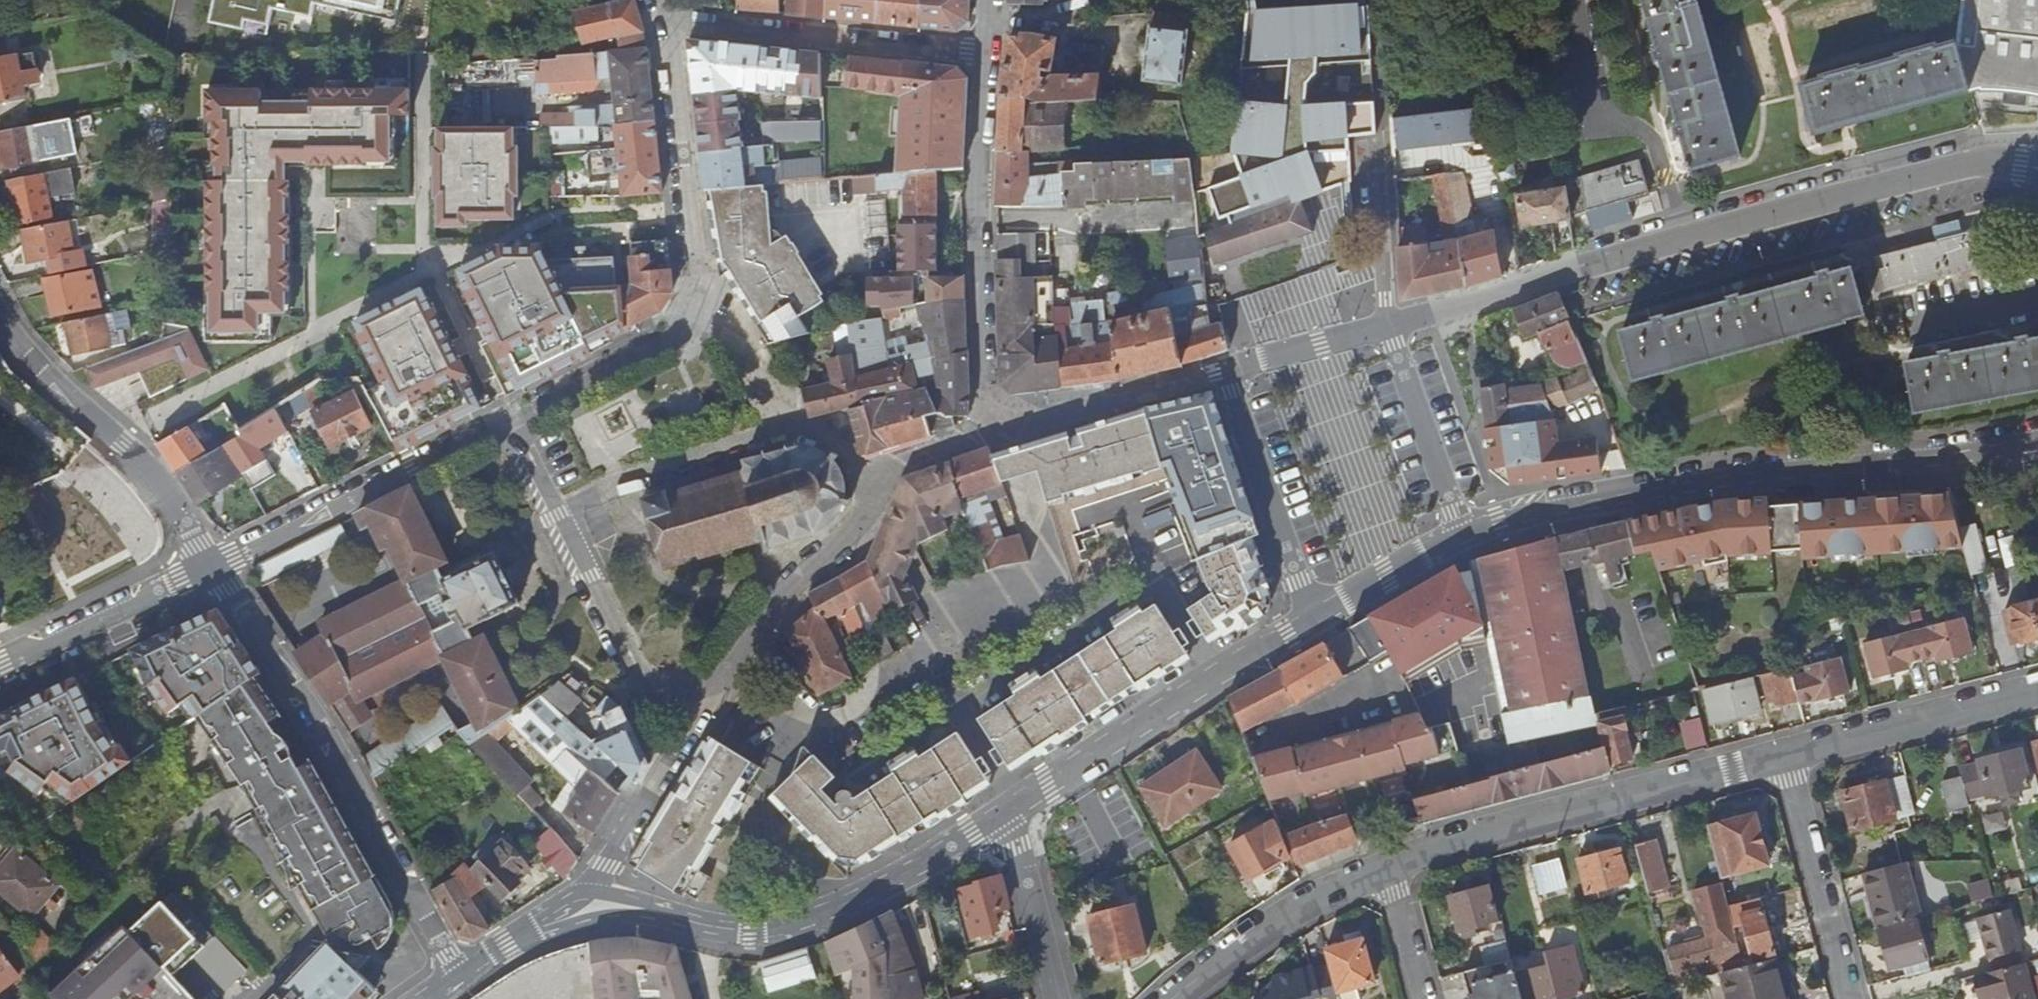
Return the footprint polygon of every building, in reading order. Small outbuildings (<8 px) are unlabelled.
[(213,22),(247,29),(249,20),(273,25),(277,8),(316,17),(319,4),(354,11),(356,1),(402,12),(405,0),(218,0),(213,22)] [(644,34),(646,34),(637,0),(635,0),(613,5),(612,0),(598,0),(583,3),(583,0),(582,0),(578,1),(575,14),(586,47),(616,40),(644,34)] [(782,16),(783,0),(742,0),(741,12),(782,16)] [(828,20),(829,0),(792,0),(791,17),(828,20)] [(828,20),(878,25),(880,0),(829,0),(828,20)] [(878,25),(961,33),(973,22),(974,0),(880,0),(878,25)] [(1301,199),(1326,190),(1311,149),(1353,148),(1352,136),(1378,132),(1376,100),(1308,102),(1310,83),(1320,72),(1320,64),(1373,57),(1370,0),(1366,0),(1248,9),(1242,67),(1292,63),(1289,103),(1238,99),(1233,151),(1287,157),(1212,186),(1222,217),(1233,213),(1236,217),(1238,223),(1301,199)] [(1648,5),(1649,9),(1660,49),(1655,50),(1659,63),(1663,62),(1668,79),(1671,88),(1678,115),(1681,125),(1676,127),(1679,139),(1685,137),(1692,163),(1688,164),(1689,170),(1693,169),(1693,170),(1741,157),(1737,141),(1735,141),(1722,97),(1725,96),(1716,65),(1714,66),(1701,21),(1703,20),(1698,0),(1647,0),(1648,5)] [(1957,43),(1971,93),(1979,90),(1980,91),(1991,91),(2003,92),(2003,97),(2003,102),(2026,105),(2026,101),(2027,95),(2037,98),(2037,0),(1962,0),(1957,43)] [(1104,73),(1103,79),(1102,100),(1180,102),(1182,102),(1192,31),(1190,31),(1194,6),(1160,8),(1155,8),(1147,74),(1104,72),(1107,42),(1080,39),(1080,45),(1079,68),(1099,68),(1104,73)] [(619,52),(648,50),(644,34),(616,40),(619,52)] [(1102,100),(1103,79),(1049,78),(1041,77),(1043,69),(1053,71),(1059,41),(1036,37),(1013,35),(1004,98),(1028,98),(1028,103),(1084,104),(1102,104),(1102,100)] [(9,39),(0,41),(0,104),(29,98),(20,56),(13,58),(9,39)] [(823,101),(822,69),(822,54),(731,46),(690,42),(696,97),(739,96),(738,91),(774,95),(823,101)] [(1957,96),(1971,93),(1957,43),(1938,49),(1937,46),(1926,50),(1926,47),(1920,49),(1921,51),(1901,57),(1901,59),(1861,70),(1861,68),(1850,71),(1849,68),(1842,71),(1844,73),(1824,79),(1824,80),(1805,85),(1818,134),(1835,129),(1834,127),(1839,126),(1847,124),(1879,115),(1880,118),(1911,109),(1910,106),(1956,94),(1957,96)] [(602,127),(655,123),(648,50),(619,52),(588,55),(560,57),(560,60),(539,61),(541,95),(595,90),(600,79),(614,78),(617,105),(581,109),(581,112),(576,111),(576,113),(542,114),(542,127),(552,128),(602,127)] [(956,66),(849,55),(845,88),(900,97),(895,171),(964,167),(968,78),(956,66)] [(409,121),(409,93),(208,96),(211,339),(259,339),(259,321),(288,320),(286,170),(391,168),(391,121),(409,121)] [(741,114),(742,122),(744,121),(739,96),(696,97),(698,117),(741,114)] [(1064,206),(1062,173),(1061,173),(1060,166),(1043,167),(1043,177),(1030,178),(1031,152),(1086,150),(1084,104),(1028,103),(1028,98),(1004,98),(1004,100),(998,205),(1064,206)] [(1481,104),(1394,117),(1399,151),(1486,138),(1481,104)] [(702,152),(745,148),(742,127),(742,122),(741,114),(698,117),(702,152)] [(663,194),(655,123),(602,127),(552,128),(552,142),(618,142),(619,149),(588,151),(590,183),(609,182),(610,195),(610,196),(617,196),(617,197),(663,194)] [(0,133),(0,156),(3,170),(41,162),(33,126),(0,133)] [(1188,132),(1194,151),(1208,147),(1204,131),(1199,129),(1188,132)] [(517,133),(437,131),(436,233),(469,234),(469,224),(515,225),(517,133)] [(1560,135),(1494,140),(1497,154),(1562,148),(1560,135)] [(706,190),(747,186),(744,154),(751,153),(750,147),(745,148),(702,152),(706,190)] [(1072,173),(1062,173),(1064,206),(1197,199),(1194,159),(1078,166),(1078,172),(1072,173)] [(1450,174),(1448,174),(1449,193),(1462,239),(1462,242),(1465,254),(1471,286),(1505,276),(1505,275),(1497,231),(1478,236),(1463,159),(1450,162),(1450,174)] [(1568,188),(1573,218),(1651,194),(1642,161),(1567,182),(1568,188)] [(12,190),(15,202),(20,225),(53,218),(50,203),(77,197),(72,170),(11,182),(12,190)] [(937,225),(937,172),(918,173),(899,175),(878,176),(879,193),(904,191),(905,225),(937,225)] [(1451,244),(1462,242),(1462,239),(1449,193),(1448,174),(1435,175),(1451,244)] [(766,184),(747,186),(706,190),(716,243),(721,265),(735,269),(784,239),(778,230),(774,228),(770,229),(766,184)] [(1576,237),(1573,218),(1568,188),(1519,196),(1524,228),(1553,223),(1560,256),(1577,250),(1576,237)] [(1201,236),(1201,237),(1204,270),(1315,232),(1301,199),(1238,223),(1236,217),(1232,217),(1222,220),(1221,223),(1222,228),(1201,236)] [(1403,301),(1471,286),(1465,254),(1454,256),(1431,260),(1429,244),(1422,245),(1421,219),(1424,219),(1424,217),(1399,218),(1403,301)] [(78,254),(71,222),(26,231),(32,264),(58,258),(62,274),(89,268),(86,252),(78,254)] [(938,272),(937,225),(905,225),(899,225),(899,272),(938,272)] [(1876,258),(1885,292),(1999,262),(1990,228),(1876,258)] [(1015,392),(1062,387),(1060,351),(1070,351),(1069,338),(1062,339),(1062,338),(1038,341),(1037,324),(1056,323),(1056,330),(1069,329),(1068,328),(1075,327),(1072,289),(1055,290),(1054,278),(1018,281),(1018,262),(1034,262),(1033,233),(999,233),(1004,386),(1015,392)] [(827,301),(786,237),(784,239),(735,269),(729,273),(771,344),(811,332),(801,317),(827,301)] [(1206,278),(1204,270),(1201,237),(1168,242),(1171,283),(1206,278)] [(673,293),(668,240),(634,243),(638,285),(625,287),(629,325),(663,311),(673,293)] [(1454,256),(1465,254),(1462,242),(1451,244),(1454,256)] [(506,250),(457,273),(518,393),(591,357),(585,345),(629,325),(625,287),(563,290),(538,249),(506,250)] [(723,277),(729,273),(735,269),(721,265),(723,277)] [(1853,270),(1833,276),(1831,268),(1818,272),(1821,279),(1742,301),(1740,293),(1729,297),(1730,304),(1668,321),(1666,314),(1653,318),(1656,324),(1623,334),(1636,381),(1653,377),(1652,374),(1697,361),(1698,364),(1729,356),(1728,353),(1772,341),(1773,344),(1804,335),(1803,333),(1865,315),(1853,270)] [(84,271),(46,280),(55,317),(93,308),(84,271)] [(927,305),(965,300),(965,277),(926,282),(927,305)] [(424,287),(351,323),(382,386),(368,393),(399,455),(486,412),(478,398),(459,358),(451,343),(424,287)] [(1550,350),(1579,337),(1572,321),(1572,320),(1561,294),(1562,294),(1561,291),(1516,310),(1515,310),(1528,339),(1543,333),(1550,350)] [(1121,379),(1183,365),(1177,338),(1176,332),(1175,324),(1173,312),(1169,293),(1143,299),(1147,318),(1145,319),(1146,325),(1137,326),(1136,320),(1113,325),(1115,344),(1116,344),(1121,379)] [(966,351),(965,300),(927,305),(886,310),(888,319),(886,319),(887,322),(921,318),(924,329),(932,327),(935,342),(915,345),(913,336),(906,337),(907,342),(913,363),(915,363),(919,378),(947,371),(947,385),(930,386),(940,414),(946,413),(949,418),(970,417),(969,351),(966,351)] [(1062,387),(1121,379),(1116,344),(1115,344),(1113,325),(1112,320),(1107,321),(1104,302),(1080,304),(1081,327),(1075,327),(1068,328),(1069,329),(1069,338),(1070,351),(1060,351),(1062,387)] [(114,313),(68,322),(75,354),(128,344),(125,330),(118,331),(114,313)] [(853,348),(871,344),(869,321),(850,323),(853,348)] [(1231,351),(1223,326),(1213,328),(1213,327),(1200,331),(1177,338),(1183,365),(1211,358),(1227,352),(1231,351)] [(191,331),(82,369),(94,389),(138,374),(151,398),(209,371),(191,331)] [(2033,341),(2032,335),(2019,338),(2020,343),(1955,356),(1954,349),(1941,352),(1942,358),(1909,364),(1918,412),(1935,409),(1935,408),(1981,399),(1981,401),(2012,395),(2012,393),(2037,388),(2037,340),(2033,341)] [(871,350),(907,342),(906,337),(871,344),(853,348),(854,355),(855,363),(872,358),(871,350)] [(857,377),(855,363),(854,355),(831,360),(833,372),(836,382),(826,384),(805,390),(805,393),(811,417),(849,408),(857,406),(860,401),(857,377)] [(857,377),(873,373),(872,358),(855,363),(857,377)] [(1553,411),(1599,391),(1588,364),(1577,361),(1582,373),(1562,382),(1560,378),(1544,384),(1553,411)] [(928,417),(940,414),(930,386),(921,389),(919,378),(915,363),(913,363),(873,373),(857,377),(860,401),(857,406),(849,408),(863,457),(933,436),(928,417)] [(1509,387),(1516,386),(1512,370),(1505,373),(1507,383),(1509,387)] [(824,374),(826,384),(836,382),(833,372),(824,374)] [(1556,419),(1553,411),(1544,384),(1543,382),(1516,386),(1509,387),(1507,383),(1483,389),(1494,470),(1512,484),(1604,471),(1599,438),(1559,444),(1556,420),(1556,419)] [(316,384),(304,392),(332,448),(373,428),(355,392),(326,405),(316,384)] [(1212,394),(1178,401),(1145,409),(1145,412),(1166,466),(1198,559),(1250,538),(1260,534),(1249,504),(1212,394)] [(281,413),(278,407),(270,412),(273,418),(281,413)] [(1048,503),(1166,466),(1145,412),(1087,430),(1059,439),(1031,447),(995,459),(1002,483),(1039,472),(1048,503)] [(928,417),(933,436),(933,437),(970,417),(949,418),(946,413),(940,414),(928,417)] [(618,419),(612,422),(615,428),(622,424),(618,419)] [(160,444),(178,472),(219,450),(215,444),(210,447),(209,446),(204,448),(190,427),(160,444)] [(178,472),(198,503),(264,462),(246,434),(245,435),(219,450),(178,472)] [(665,569),(752,544),(765,540),(768,549),(773,548),(772,546),(818,531),(825,528),(831,523),(836,517),(840,510),(843,504),(852,505),(852,499),(844,498),(845,492),(844,484),(842,477),(838,468),(833,462),(838,457),(835,452),(829,459),(822,454),(814,451),(804,449),(791,451),(777,454),(727,468),(729,476),(670,493),(668,488),(665,489),(667,494),(660,496),(659,491),(646,495),(647,500),(645,501),(650,517),(647,518),(648,523),(651,522),(659,547),(655,549),(656,553),(660,552),(665,569)] [(985,489),(1002,483),(995,459),(994,457),(991,449),(950,462),(959,493),(966,511),(988,571),(1006,565),(1029,561),(1020,536),(1002,542),(985,489)] [(948,518),(966,511),(959,493),(950,462),(905,478),(870,562),(894,613),(918,599),(917,597),(918,597),(906,572),(921,547),(952,530),(948,518)] [(368,717),(360,700),(445,658),(477,723),(460,732),(472,744),(488,733),(506,722),(507,723),(522,712),(522,710),(486,638),(484,639),(477,643),(470,629),(477,626),(490,620),(490,621),(521,605),(496,554),(465,569),(465,570),(452,577),(445,580),(438,567),(445,563),(448,562),(413,489),(358,516),(365,530),(372,526),(385,550),(390,548),(407,582),(323,623),(318,613),(286,636),(345,728),(368,717)] [(1942,548),(1968,546),(1954,493),(1794,506),(1797,551),(1804,550),(1805,559),(1806,559),(1837,556),(1868,554),(1881,553),(1910,551),(1942,548)] [(278,511),(289,506),(285,497),(274,503),(278,511)] [(1776,555),(1776,552),(1772,508),(1771,500),(1722,504),(1637,523),(1630,525),(1640,558),(1656,553),(1662,573),(1708,563),(1709,568),(1732,563),(1732,558),(1776,555)] [(1794,506),(1772,508),(1776,552),(1797,551),(1794,506)] [(1623,570),(1629,568),(1636,567),(1635,560),(1640,559),(1640,558),(1630,525),(1629,522),(1603,529),(1590,532),(1599,566),(1599,567),(1611,564),(1617,586),(1627,584),(1623,570)] [(348,537),(342,523),(261,563),(267,576),(348,537)] [(0,528),(0,555),(11,552),(2,527),(0,528)] [(1595,567),(1599,566),(1590,532),(1575,536),(1584,568),(1594,566),(1595,567)] [(1567,572),(1584,568),(1575,536),(1560,539),(1567,572)] [(1261,567),(1250,538),(1198,559),(1209,587),(1212,595),(1188,610),(1210,644),(1234,627),(1238,633),(1238,632),(1247,627),(1248,629),(1258,622),(1257,620),(1266,615),(1265,613),(1262,609),(1266,598),(1271,596),(1273,596),(1269,586),(1271,585),(1267,574),(1264,575),(1261,567)] [(1595,696),(1567,572),(1560,539),(1558,539),(1483,560),(1491,599),(1516,714),(1595,696)] [(1942,548),(1910,551),(1911,557),(1942,554),(1942,548)] [(1868,554),(1837,556),(1838,563),(1853,562),(1868,561),(1868,554)] [(1483,560),(1473,563),(1482,604),(1491,599),(1483,560)] [(895,614),(894,613),(870,562),(866,564),(840,578),(856,611),(866,606),(872,619),(874,621),(877,624),(895,614)] [(1484,621),(1482,604),(1473,563),(1464,566),(1349,625),(1370,658),(1386,646),(1401,672),(1484,621)] [(1623,570),(1627,584),(1633,583),(1629,568),(1623,570)] [(862,623),(856,611),(840,578),(810,594),(816,609),(817,608),(824,622),(842,613),(850,631),(863,625),(862,623)] [(442,596),(422,606),(434,630),(454,620),(442,596)] [(1265,613),(1270,610),(1272,603),(1271,596),(1266,598),(1262,609),(1265,613)] [(1156,605),(1144,613),(1104,638),(1054,671),(1041,679),(1001,704),(977,720),(1005,764),(1010,771),(1044,750),(1047,755),(1057,748),(1054,743),(1145,685),(1148,689),(1159,682),(1156,678),(1189,657),(1156,605)] [(2037,641),(2037,614),(2035,605),(2009,612),(2017,638),(2026,636),(2028,643),(2037,641)] [(217,606),(0,703),(0,769),(67,808),(139,758),(126,741),(184,698),(197,716),(253,678),(242,659),(249,656),(217,606)] [(862,623),(872,619),(866,606),(856,611),(862,623)] [(851,678),(840,656),(831,636),(824,622),(817,608),(816,609),(790,633),(820,696),(852,679),(851,678)] [(1919,633),(1920,636),(1968,623),(1967,619),(1932,628),(1933,629),(1919,633)] [(1920,636),(1926,660),(1939,657),(1941,663),(1977,654),(1968,623),(1920,636)] [(842,631),(831,636),(840,656),(851,651),(842,631)] [(1926,660),(1920,636),(1919,633),(1905,636),(1905,635),(1869,645),(1879,680),(1914,671),(1912,664),(1926,660)] [(1231,699),(1243,731),(1292,709),(1345,678),(1329,649),(1327,645),(1231,699)] [(862,672),(851,651),(840,656),(851,678),(862,672)] [(1803,701),(1804,706),(1818,702),(1818,704),(1852,694),(1842,659),(1808,669),(1810,675),(1796,678),(1803,701)] [(1785,706),(1803,701),(1796,678),(1793,667),(1763,674),(1770,701),(1784,698),(1785,706)] [(542,694),(522,710),(522,712),(507,723),(571,782),(578,789),(592,772),(601,779),(602,778),(606,782),(620,763),(633,776),(640,783),(650,764),(632,722),(631,722),(624,706),(607,715),(593,721),(602,738),(595,741),(569,718),(596,686),(574,671),(542,694)] [(214,741),(219,738),(270,703),(253,678),(197,716),(214,741)] [(1710,691),(1718,724),(1764,713),(1756,679),(1710,691)] [(354,899),(382,883),(324,779),(320,781),(311,764),(302,769),(291,775),(285,765),(293,761),(276,735),(268,740),(261,730),(271,723),(280,717),(270,703),(219,738),(249,782),(254,781),(267,805),(272,814),(270,820),(277,832),(284,844),(290,846),(295,857),(287,861),(301,886),(306,896),(333,883),(333,882),(342,878),(354,899)] [(374,777),(455,726),(446,711),(364,762),(374,777)] [(1607,750),(1611,766),(1636,759),(1630,737),(1632,737),(1627,719),(1625,719),(1624,717),(1621,718),(1619,711),(1600,716),(1607,750)] [(1424,714),(1397,721),(1398,726),(1364,735),(1330,743),(1296,752),(1295,747),(1253,758),(1269,798),(1269,799),(1305,791),(1306,795),(1340,787),(1375,779),(1409,771),(1408,766),(1443,757),(1437,729),(1432,730),(1424,714)] [(1683,720),(1689,747),(1708,742),(1703,716),(1683,720)] [(1363,730),(1364,735),(1398,726),(1397,721),(1363,730)] [(291,775),(302,769),(296,761),(294,756),(292,747),(289,741),(284,737),(279,736),(271,723),(261,730),(268,740),(276,735),(293,761),(285,765),(291,775)] [(1330,743),(1364,735),(1363,730),(1328,738),(1330,743)] [(534,783),(488,733),(472,744),(534,812),(544,802),(530,787),(534,783)] [(834,862),(835,861),(838,858),(858,860),(861,864),(862,866),(869,861),(870,862),(881,855),(880,854),(887,850),(889,848),(926,825),(929,830),(950,817),(951,819),(962,812),(960,810),(968,804),(965,801),(991,785),(986,778),(958,733),(920,757),(913,747),(887,764),(894,774),(868,790),(856,797),(855,798),(851,799),(851,796),(850,794),(847,791),(844,791),(841,792),(838,795),(838,798),(839,801),(837,803),(823,788),(835,777),(805,745),(803,748),(795,775),(771,798),(811,841),(813,840),(834,862)] [(245,784),(249,782),(219,738),(214,741),(245,784)] [(1296,752),(1330,743),(1328,738),(1295,747),(1296,752)] [(707,742),(700,753),(725,767),(719,777),(721,778),(716,786),(736,799),(737,800),(745,804),(749,797),(747,795),(743,793),(748,785),(752,788),(763,769),(713,740),(710,744),(707,742)] [(1613,772),(1611,766),(1607,750),(1517,774),(1494,780),(1471,785),(1419,799),(1425,821),(1613,772)] [(1965,778),(1972,804),(2007,795),(2010,806),(2024,802),(2021,792),(2034,789),(2024,752),(1962,768),(1965,778)] [(696,761),(719,777),(725,767),(700,753),(696,761)] [(1199,753),(1145,790),(1170,827),(1224,790),(1199,753)] [(696,761),(663,812),(716,845),(725,830),(721,827),(726,818),(731,821),(734,822),(738,814),(740,815),(746,804),(745,804),(737,800),(736,799),(716,786),(721,778),(719,777),(696,761)] [(621,794),(606,782),(602,778),(601,779),(592,772),(578,789),(577,789),(581,793),(566,815),(585,826),(579,838),(590,845),(621,794)] [(1858,833),(1912,818),(1920,816),(1909,778),(1847,794),(1858,833)] [(1973,807),(1972,804),(1965,778),(1947,783),(1954,812),(1973,807)] [(259,810),(267,805),(254,781),(249,782),(245,784),(240,787),(254,802),(259,810)] [(554,807),(566,815),(581,793),(577,789),(578,789),(571,782),(554,807)] [(743,793),(747,795),(752,788),(748,785),(743,793)] [(272,835),(277,832),(270,820),(272,814),(267,805),(259,810),(272,835)] [(701,871),(716,845),(663,812),(631,864),(683,897),(685,897),(687,893),(689,895),(693,894),(697,893),(701,890),(704,886),(705,883),(705,879),(704,875),(702,871),(701,871)] [(1285,835),(1296,868),(1359,843),(1351,817),(1348,818),(1314,828),(1285,835)] [(1711,830),(1724,880),(1772,867),(1759,817),(1711,830)] [(721,827),(725,830),(731,821),(726,818),(721,827)] [(1233,847),(1252,881),(1286,861),(1266,828),(1233,847)] [(272,835),(287,861),(295,857),(290,846),(284,844),(277,832),(272,835)] [(579,861),(556,835),(548,842),(573,872),(579,861)] [(476,872),(505,899),(521,882),(517,877),(528,866),(503,842),(476,872)] [(1639,847),(1652,896),(1672,891),(1659,842),(1639,847)] [(0,867),(0,890),(30,918),(60,886),(18,848),(0,867)] [(1624,852),(1584,862),(1588,879),(1578,881),(1582,897),(1633,885),(1624,852)] [(1537,892),(1568,888),(1564,857),(1533,861),(1537,892)] [(855,867),(861,864),(858,860),(838,858),(835,861),(842,866),(847,867),(855,867)] [(292,891),(301,886),(287,861),(283,864),(287,871),(292,891)] [(1883,930),(1926,918),(1912,864),(1911,864),(1905,865),(1868,875),(1883,930)] [(329,936),(335,932),(344,927),(349,935),(352,935),(353,940),(356,944),(362,945),(375,938),(396,918),(395,911),(393,903),(382,883),(354,899),(342,878),(333,882),(333,883),(306,896),(329,936)] [(476,940),(490,930),(459,879),(437,892),(462,937),(476,940)] [(1009,908),(1001,879),(978,885),(979,888),(963,892),(974,936),(983,934),(985,942),(996,939),(994,931),(999,930),(994,912),(1009,908)] [(1979,905),(1998,900),(1994,882),(1974,887),(1979,905)] [(1745,957),(1737,929),(1732,909),(1726,884),(1697,892),(1706,927),(1709,927),(1712,936),(1717,934),(1719,940),(1672,953),(1677,974),(1745,957)] [(1454,900),(1463,934),(1502,924),(1493,890),(1454,900)] [(174,975),(214,937),(171,893),(50,996),(53,998),(195,998),(174,975)] [(1762,900),(1732,909),(1737,929),(1742,928),(1747,926),(1749,931),(1757,961),(1779,955),(1767,912),(1766,912),(1762,900)] [(1093,918),(1104,966),(1150,955),(1140,907),(1093,918)] [(1981,921),(1993,961),(2025,952),(2014,911),(1981,921)] [(912,961),(899,928),(894,915),(893,912),(874,920),(874,921),(886,952),(888,998),(923,998),(916,972),(912,961)] [(396,918),(375,938),(382,950),(386,946),(391,938),(395,926),(396,918)] [(32,961),(2,920),(0,922),(0,987),(29,966),(28,965),(32,961)] [(886,952),(874,921),(827,942),(838,975),(856,969),(858,998),(888,998),(886,952)] [(1884,931),(1894,970),(1931,961),(1921,922),(1884,931)] [(899,928),(912,961),(919,959),(906,926),(899,928)] [(335,932),(353,940),(352,935),(349,935),(344,927),(335,932)] [(478,998),(636,998),(636,993),(667,992),(665,978),(653,981),(641,939),(622,941),(574,951),(541,962),(515,974),(478,998)] [(689,990),(694,989),(697,982),(696,977),(691,974),(685,976),(683,968),(691,966),(694,952),(665,944),(641,939),(653,981),(665,978),(667,992),(668,998),(692,998),(689,990)] [(1343,998),(1364,998),(1360,987),(1377,983),(1366,941),(1329,952),(1334,966),(1343,998)] [(378,989),(359,971),(347,959),(353,953),(330,949),(332,946),(328,942),(295,976),(299,981),(293,988),(283,998),(281,998),(279,998),(368,998),(378,989)] [(1586,996),(1572,946),(1546,953),(1550,968),(1521,976),(1527,998),(1574,998),(1586,996)] [(763,961),(759,961),(769,993),(816,979),(807,948),(763,961)] [(347,959),(359,971),(373,957),(353,953),(347,959)] [(1731,973),(1738,998),(1789,998),(1779,960),(1748,969),(1731,973)] [(1516,964),(1469,977),(1474,998),(1525,998),(1516,964)] [(1979,978),(1983,993),(1991,991),(1993,998),(2036,998),(2027,965),(1979,978)] [(1334,966),(1317,971),(1280,980),(1281,986),(1272,998),(1343,998),(1334,966)] [(288,983),(293,988),(299,981),(295,976),(288,983)]
